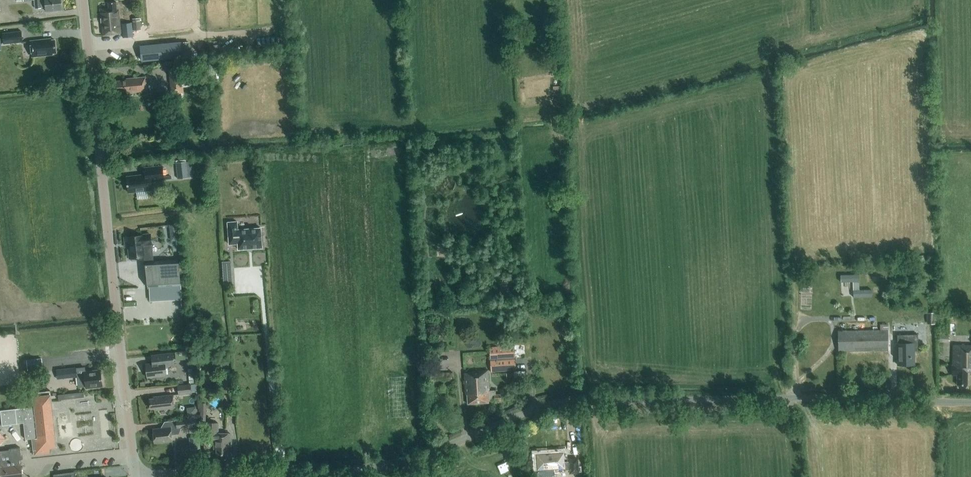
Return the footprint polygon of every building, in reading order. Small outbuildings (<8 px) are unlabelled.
[(36,7),(47,7),(47,11),(63,10),(62,0),(35,0),(36,7)] [(103,34),(122,32),(120,12),(118,12),(117,2),(109,3),(109,8),(101,9),(103,34)] [(513,22),(515,53),(522,53),(520,22),(513,22)] [(139,33),(138,23),(123,25),(124,38),(133,37),(133,34),(139,33)] [(23,42),(22,31),(2,33),(4,44),(23,42)] [(57,53),(55,40),(51,40),(51,39),(31,41),(33,56),(53,54),(53,53),(57,53)] [(142,46),(143,60),(182,56),(181,43),(142,46)] [(210,48),(210,56),(231,54),(230,46),(220,47),(220,45),(213,45),(214,48),(210,48)] [(242,66),(232,66),(233,80),(243,80),(242,66)] [(211,78),(212,86),(219,86),(219,78),(217,78),(216,68),(211,69),(211,78)] [(133,92),(148,91),(146,76),(129,78),(129,79),(123,80),(124,81),(115,82),(116,91),(125,90),(125,91),(133,90),(133,92)] [(181,76),(171,76),(172,92),(182,91),(181,76)] [(193,177),(192,161),(176,162),(178,179),(193,177)] [(165,179),(164,165),(146,167),(146,174),(128,176),(130,192),(153,189),(152,180),(165,179)] [(238,244),(238,249),(262,247),(262,244),(263,243),(262,235),(261,235),(260,228),(237,230),(236,222),(227,223),(229,245),(238,244)] [(177,224),(169,225),(170,233),(178,232),(177,224)] [(152,233),(129,236),(131,257),(146,256),(145,242),(152,241),(152,233)] [(182,283),(180,259),(147,261),(149,286),(182,283)] [(223,271),(232,271),(232,261),(222,262),(223,271)] [(935,324),(935,312),(927,313),(927,324),(935,324)] [(888,350),(888,329),(888,324),(880,324),(880,329),(838,330),(838,351),(888,350)] [(913,365),(913,343),(904,343),(904,338),(890,338),(890,350),(897,350),(897,365),(913,365)] [(952,344),(952,364),(951,364),(951,374),(957,374),(957,384),(967,384),(967,371),(970,371),(970,343),(952,344)] [(489,347),(490,359),(491,371),(516,370),(514,345),(489,347)] [(166,366),(175,365),(173,353),(159,355),(160,363),(146,365),(147,378),(167,376),(166,366)] [(27,371),(43,369),(42,359),(26,360),(27,371)] [(86,374),(79,375),(77,375),(76,368),(56,369),(57,378),(79,377),(80,386),(87,385),(87,386),(103,385),(102,370),(86,371),(86,374)] [(488,402),(488,398),(490,398),(490,400),(495,399),(495,400),(501,400),(501,394),(493,395),(493,393),(488,393),(488,391),(489,390),(488,370),(473,371),(473,372),(465,373),(466,394),(468,394),(468,403),(488,402)] [(430,372),(431,384),(442,383),(442,372),(430,372)] [(47,389),(46,378),(42,378),(41,374),(35,375),(35,379),(33,379),(35,391),(47,389)] [(232,392),(231,376),(221,376),(222,393),(232,392)] [(191,394),(190,385),(178,386),(179,395),(191,394)] [(55,446),(50,395),(34,397),(35,407),(24,409),(24,407),(0,410),(2,425),(17,423),(23,422),(25,439),(32,438),(33,450),(34,450),(35,455),(50,453),(49,446),(55,446)] [(174,408),(173,395),(153,398),(153,399),(150,399),(151,409),(155,409),(155,410),(174,408)] [(196,419),(195,408),(188,408),(189,419),(190,419),(196,419)] [(196,419),(190,419),(176,421),(176,428),(177,428),(190,427),(191,430),(198,429),(196,419)] [(230,447),(230,434),(218,434),(218,423),(206,423),(206,439),(214,439),(214,449),(216,449),(216,455),(227,455),(227,447),(230,447)] [(178,434),(177,428),(176,428),(171,428),(153,430),(154,443),(172,442),(171,434),(178,434)] [(23,464),(21,468),(19,460),(22,460),(20,447),(10,448),(10,449),(0,451),(0,476),(24,476),(23,464)] [(579,473),(578,457),(568,458),(569,461),(565,462),(564,452),(536,454),(537,470),(540,470),(541,474),(555,473),(555,469),(563,468),(563,470),(569,470),(570,474),(579,473)]
